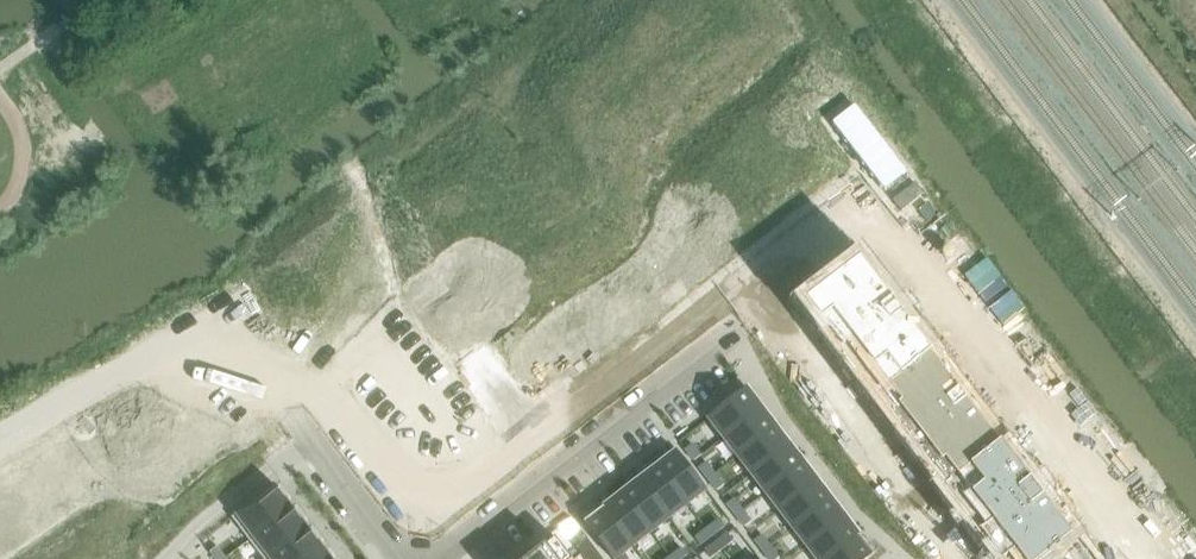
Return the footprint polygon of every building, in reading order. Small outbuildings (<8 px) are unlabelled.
[(807,306),(810,309),(814,306),(825,321),(821,324),(822,325),(830,335),(832,338),(833,338),(842,350),(842,351),(843,353),(844,354),(851,363),(854,367),(857,370),(859,369),(865,376),(863,378),(865,382),(877,396),(879,400),(891,415),(893,417),(895,415),(895,416),(898,419),(900,421),(897,423),(901,427),(902,429),(913,443),(913,444),(913,443),(914,445),(924,457),(924,458),(925,460),(928,464),(933,470),(934,471),(935,473),(939,470),(951,484),(945,489),(946,490),(948,492),(949,492),(953,497),(952,498),(955,502),(956,501),(960,507),(962,511),(965,509),(971,517),(968,519),(971,523),(972,522),(975,526),(974,527),(977,531),(978,530),(981,534),(980,535),(982,536),(983,538),(984,538),(993,550),(992,550),(995,554),(996,553),(1000,558),(1087,558),(1073,541),(1074,540),(1073,539),(1069,534),(1068,534),(1062,526),(1063,526),(1058,519),(1057,520),(1051,512),(1052,511),(1051,511),(1048,507),(1044,503),(1045,503),(1034,489),(1031,484),(1030,485),(1027,480),(1028,480),(1026,477),(1024,475),(1023,476),(1022,477),(1016,469),(1018,467),(1013,461),(1006,453),(1007,453),(1003,447),(1002,446),(1001,447),(995,440),(989,432),(986,428),(980,420),(977,417),(974,412),(971,408),(967,404),(960,394),(962,393),(960,391),(958,392),(954,386),(947,378),(949,376),(948,375),(946,376),(945,375),(933,359),(934,358),(930,352),(928,354),(924,349),(921,345),(914,337),(910,331),(912,329),(910,327),(905,320),(890,301),(890,302),(887,297),(884,293),(883,292),(877,285),(878,285),(874,280),(872,277),(866,269),(862,264),(851,272),(831,287),(818,297),(807,306)] [(748,390),(709,419),(724,438),(763,409),(748,390)] [(763,409),(724,438),(738,456),(776,427),(763,409)] [(776,427),(738,456),(752,475),(790,445),(776,427)] [(693,444),(686,450),(694,461),(702,456),(693,444)] [(790,445),(752,475),(766,493),(804,463),(790,445)] [(678,452),(659,467),(688,505),(707,490),(678,452)] [(707,463),(699,468),(708,480),(716,474),(707,463)] [(804,463),(766,493),(780,511),(818,481),(804,463)] [(659,467),(641,481),(670,519),(688,505),(659,467)] [(716,474),(708,480),(717,491),(724,485),(716,474)] [(641,481),(623,495),(652,533),(670,519),(641,481)] [(818,481),(780,511),(794,529),(832,499),(818,481)] [(276,485),(233,518),(250,541),(293,508),(276,485)] [(623,495),(604,508),(634,547),(652,533),(623,495)] [(735,499),(727,504),(736,516),(743,510),(735,499)] [(832,499),(794,529),(807,547),(846,518),(832,499)] [(250,541),(264,558),(270,558),(309,529),(293,508),(250,541)] [(585,523),(613,558),(618,558),(634,547),(604,508),(585,523)] [(743,510),(736,516),(745,527),(752,521),(743,510)] [(807,547),(817,558),(829,558),(860,536),(846,518),(807,547)] [(718,521),(706,529),(712,537),(723,528),(718,521)] [(270,558),(315,558),(326,551),(309,529),(270,558)] [(706,529),(695,538),(701,545),(712,537),(706,529)] [(728,534),(717,543),(722,550),(734,541),(728,534)] [(763,535),(755,541),(764,552),(771,546),(763,535)] [(829,558),(869,558),(875,555),(860,536),(829,558)] [(529,558),(571,558),(555,539),(529,558)] [(588,539),(576,547),(582,555),(593,546),(588,539)] [(717,543),(705,551),(711,558),(722,550),(717,543)] [(582,555),(585,558),(592,558),(599,554),(593,546),(582,555)] [(764,552),(769,558),(778,558),(780,558),(771,546),(764,552)] [(210,553),(215,558),(226,558),(227,558),(218,547),(210,553)] [(670,557),(672,558),(683,558),(687,556),(682,548),(670,557)] [(315,558),(332,558),(326,551),(315,558)]
